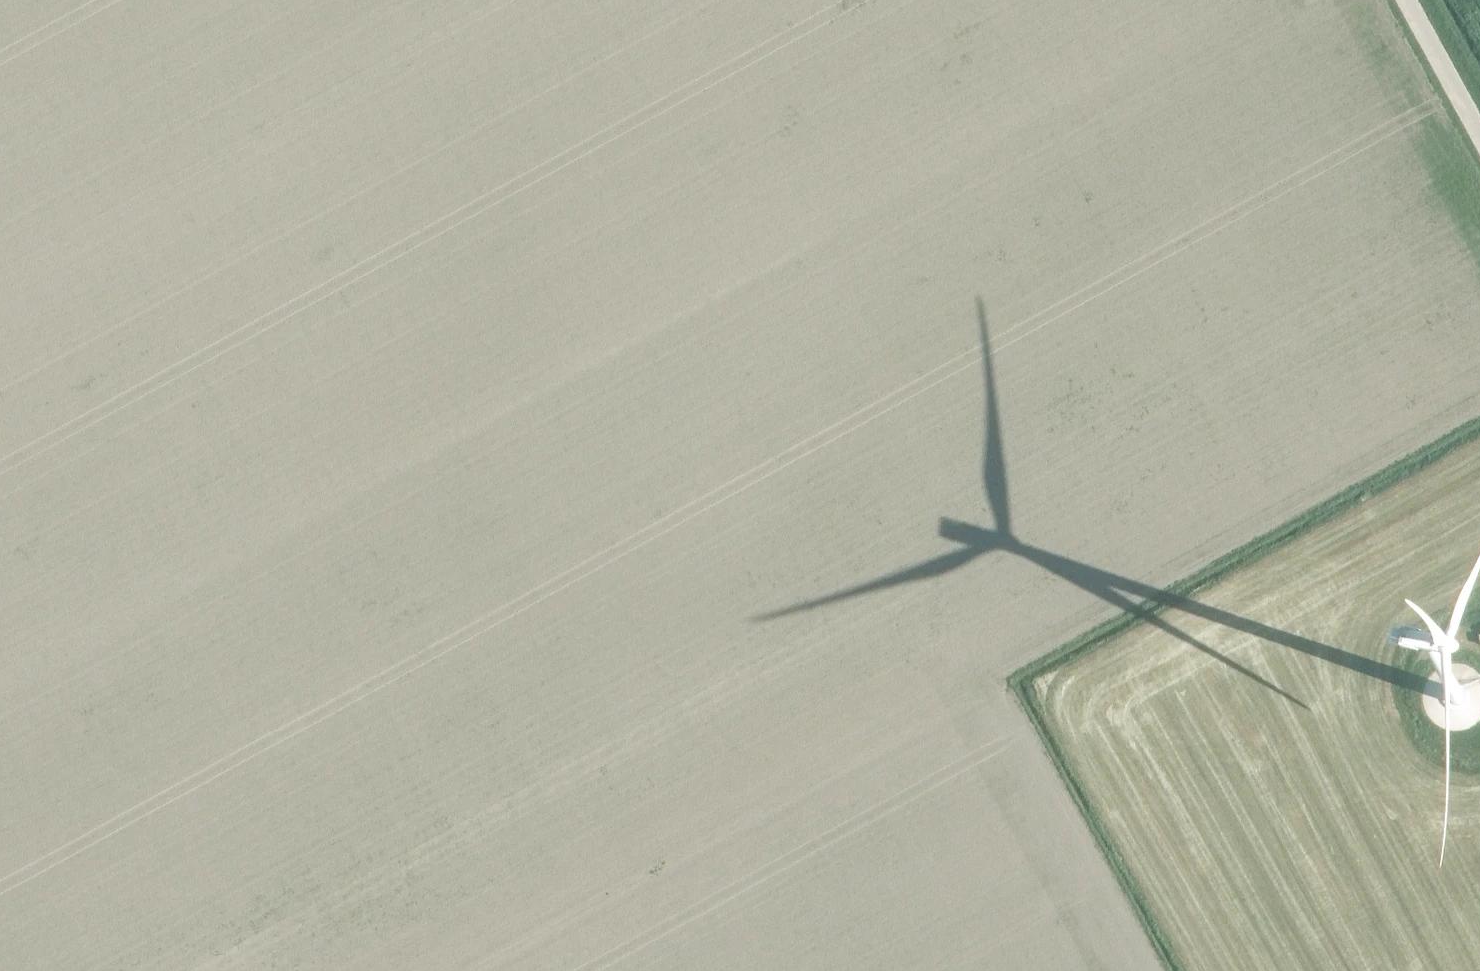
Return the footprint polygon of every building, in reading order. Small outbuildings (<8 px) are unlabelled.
[(1449,696),(1449,697),(1449,698),(1449,699),(1449,700),(1450,700),(1450,701),(1450,702),(1451,702),(1451,703),(1452,703),(1453,704),(1454,704),(1455,705),(1456,705),(1457,705),(1458,705),(1459,705),(1460,704),(1461,704),(1462,703),(1463,703),(1463,702),(1464,702),(1464,701),(1464,700),(1465,700),(1465,699),(1465,698),(1465,697),(1465,696),(1465,695),(1465,694),(1464,693),(1464,692),(1463,692),(1463,691),(1462,691),(1462,690),(1461,690),(1460,690),(1460,689),(1459,689),(1458,689),(1457,689),(1456,689),(1455,689),(1454,689),(1454,690),(1453,690),(1452,690),(1452,691),(1451,691),(1451,692),(1450,692),(1450,693),(1449,694),(1449,695),(1449,696)]
